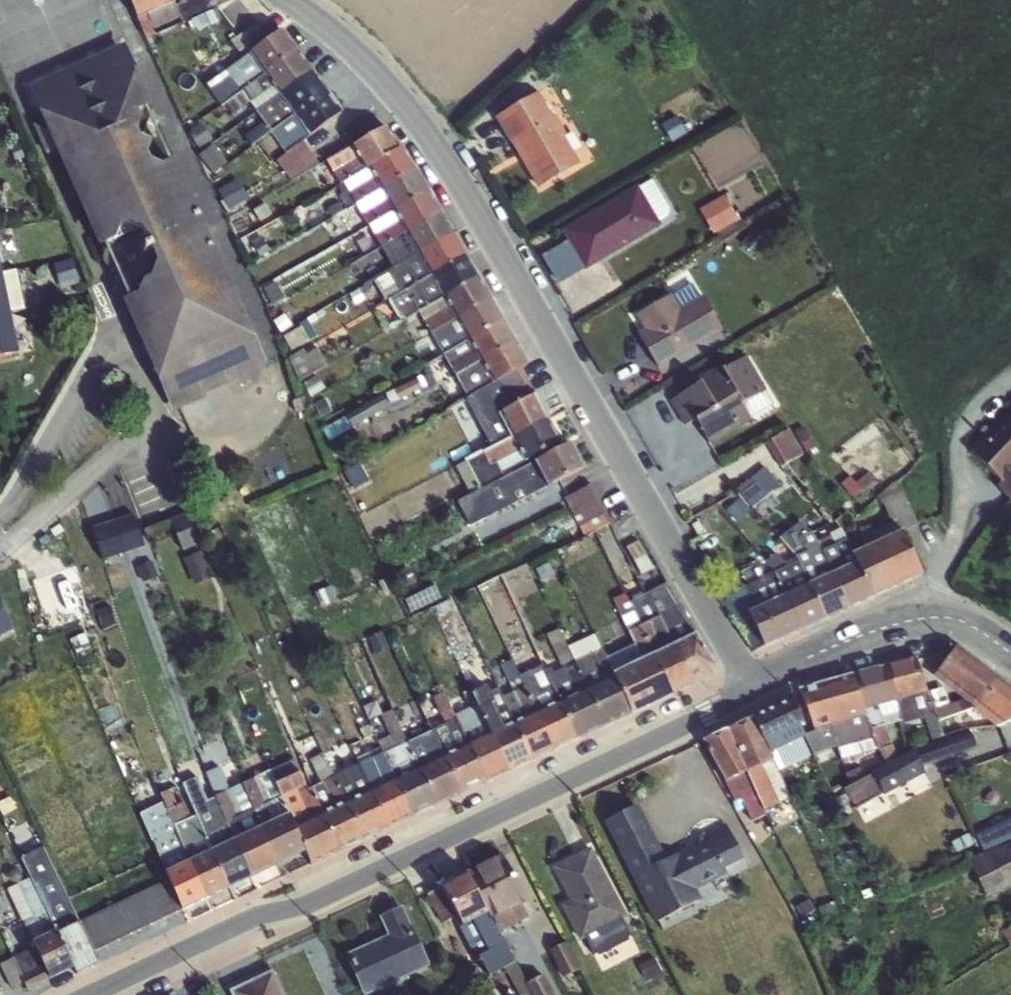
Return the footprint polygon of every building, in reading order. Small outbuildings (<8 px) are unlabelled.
[(146,39),(156,34),(155,30),(180,18),(182,22),(218,5),(215,0),(191,0),(177,7),(174,0),(128,0),(146,39)] [(241,93),(297,49),(282,30),(225,71),(241,93)] [(125,44),(28,88),(99,249),(117,240),(121,229),(128,226),(142,231),(147,241),(139,245),(144,255),(151,252),(157,265),(150,281),(143,285),(139,294),(123,302),(172,413),(205,399),(207,394),(233,383),(249,390),(260,384),(267,363),(176,160),(171,162),(147,109),(153,107),(125,44)] [(297,49),(241,93),(257,113),(312,70),(297,49)] [(271,133),(328,91),(312,70),(257,113),(271,133)] [(328,91),(271,133),(259,140),(291,182),(320,166),(303,142),(343,112),(328,91)] [(538,93),(495,119),(538,189),(580,165),(538,93)] [(340,185),(397,149),(385,128),(326,162),(340,185)] [(347,211),(415,172),(401,148),(397,149),(340,185),(337,187),(341,193),(338,196),(347,211)] [(368,228),(428,194),(415,172),(347,211),(359,233),(368,228)] [(638,185),(561,231),(585,271),(662,226),(660,223),(670,217),(659,198),(649,204),(638,185)] [(727,192),(702,206),(716,231),(740,218),(727,192)] [(380,248),(440,215),(428,194),(368,228),(380,248)] [(440,215),(380,248),(383,252),(372,257),(381,275),(453,236),(440,215)] [(453,236),(381,275),(372,282),(385,303),(389,300),(465,257),(453,236)] [(465,257),(389,300),(400,321),(419,315),(477,278),(465,257)] [(2,272),(0,273),(0,314),(11,312),(2,272)] [(477,278),(419,315),(431,335),(490,301),(477,278)] [(691,287),(635,315),(643,330),(637,334),(657,369),(701,344),(707,354),(727,342),(706,300),(691,287)] [(490,301),(431,335),(434,340),(426,344),(436,361),(444,357),(503,322),(490,301)] [(20,354),(11,312),(0,314),(0,358),(20,354)] [(503,322),(444,357),(455,380),(516,345),(503,322)] [(466,399),(522,369),(528,364),(516,345),(455,380),(466,399)] [(700,383),(669,402),(685,427),(695,421),(710,446),(775,406),(773,402),(748,356),(722,370),(720,365),(697,378),(700,383)] [(522,369),(466,399),(479,424),(536,395),(522,369)] [(536,395),(479,424),(491,448),(549,421),(536,395)] [(1009,417),(969,451),(1001,483),(996,487),(1010,503),(1010,415),(1009,417)] [(469,495),(504,477),(503,473),(561,444),(549,421),(491,448),(455,466),(469,495)] [(806,424),(796,430),(809,449),(819,443),(806,424)] [(784,461),(805,454),(796,426),(775,434),(784,461)] [(504,477),(469,495),(458,502),(470,528),(510,505),(512,507),(584,469),(572,444),(504,477)] [(789,497),(768,470),(744,488),(765,516),(789,497)] [(854,552),(870,598),(922,575),(904,533),(919,525),(896,481),(876,499),(881,506),(887,504),(899,531),(876,542),(869,526),(868,526),(859,530),(865,548),(854,552)] [(570,492),(584,533),(612,524),(599,482),(570,492)] [(190,512),(169,521),(183,552),(204,543),(190,512)] [(135,516),(92,532),(103,563),(146,549),(135,516)] [(811,533),(847,609),(870,598),(854,552),(840,529),(827,536),(822,528),(811,533)] [(847,609),(811,533),(801,538),(801,542),(791,547),(798,562),(823,620),(847,609)] [(201,552),(183,559),(194,586),(212,579),(201,552)] [(765,562),(796,632),(823,620),(798,562),(787,566),(774,553),(765,562)] [(796,632),(765,562),(760,556),(753,555),(740,562),(736,571),(756,600),(759,606),(734,621),(752,653),(796,632)] [(151,564),(138,570),(142,579),(155,574),(151,564)] [(645,592),(691,686),(712,676),(714,667),(666,582),(645,592)] [(691,686),(645,592),(628,601),(637,625),(671,695),(691,686)] [(14,630),(0,598),(0,637),(14,630)] [(624,645),(654,703),(671,695),(637,625),(629,631),(632,641),(624,645)] [(551,676),(578,739),(604,727),(570,652),(559,629),(545,636),(560,668),(551,676)] [(570,652),(604,727),(630,714),(606,654),(593,634),(589,643),(570,652)] [(503,699),(532,761),(554,750),(521,677),(514,663),(522,664),(528,652),(528,649),(519,644),(511,658),(499,664),(514,693),(503,699)] [(654,703),(624,645),(606,654),(630,714),(654,703)] [(956,647),(935,674),(935,679),(941,685),(972,709),(995,728),(1010,723),(1010,688),(956,647)] [(916,658),(853,676),(881,750),(887,763),(896,758),(883,717),(884,718),(899,714),(902,726),(923,721),(930,741),(942,737),(937,721),(972,709),(941,685),(927,694),(916,658)] [(521,677),(554,750),(578,739),(551,676),(543,664),(521,677)] [(468,689),(510,771),(532,761),(503,699),(497,689),(489,693),(477,673),(464,681),(468,689)] [(882,757),(881,750),(853,676),(798,691),(813,730),(810,730),(810,738),(806,739),(819,767),(832,762),(824,746),(847,737),(860,767),(882,757)] [(454,714),(487,782),(510,771),(468,689),(462,694),(466,709),(454,714)] [(429,730),(461,794),(487,782),(454,714),(442,692),(433,696),(432,698),(442,724),(429,730)] [(752,718),(778,773),(810,758),(803,739),(806,739),(800,727),(804,725),(795,698),(752,718)] [(377,746),(414,816),(435,806),(407,740),(391,709),(379,716),(387,734),(377,740),(377,746)] [(728,729),(757,803),(763,811),(789,799),(778,773),(752,718),(728,729)] [(918,749),(931,776),(982,752),(970,725),(918,749)] [(757,803),(728,729),(702,741),(734,802),(740,799),(746,809),(757,803)] [(407,740),(435,806),(461,794),(429,730),(407,740)] [(358,763),(388,829),(414,816),(377,746),(355,758),(358,763)] [(323,753),(364,840),(388,829),(358,763),(345,770),(331,749),(323,753)] [(854,803),(927,775),(918,752),(845,780),(854,803)] [(311,786),(338,852),(364,840),(323,753),(309,759),(317,782),(311,786)] [(338,852),(311,786),(308,788),(292,759),(270,770),(303,854),(310,865),(338,852)] [(175,832),(207,901),(229,891),(211,853),(177,765),(152,775),(175,832)] [(233,841),(252,879),(279,866),(242,783),(229,788),(218,766),(205,774),(233,841)] [(303,854),(270,770),(242,783),(279,866),(303,854)] [(605,822),(656,924),(702,901),(697,889),(728,873),(726,868),(744,859),(726,823),(705,833),(708,839),(667,860),(639,805),(605,822)] [(207,901),(175,832),(171,833),(158,806),(139,815),(166,880),(181,913),(207,901)] [(1010,838),(1010,817),(978,833),(986,849),(1010,838)] [(211,853),(229,891),(252,879),(233,841),(211,853)] [(1010,883),(1010,841),(971,857),(986,893),(1010,883)] [(583,941),(588,950),(631,928),(626,919),(628,918),(591,848),(552,869),(569,901),(560,906),(580,942),(583,941)] [(29,877),(73,970),(76,975),(98,964),(94,953),(79,920),(55,870),(51,874),(38,850),(20,859),(29,877)] [(502,855),(467,873),(499,934),(529,919),(523,906),(527,903),(502,855)] [(499,934),(467,873),(426,895),(442,924),(456,917),(488,977),(503,970),(517,994),(524,994),(529,992),(531,994),(553,994),(542,975),(526,984),(499,934)] [(73,970),(29,877),(6,889),(49,980),(73,970)] [(79,920),(94,953),(181,913),(166,880),(79,920)] [(364,994),(370,994),(430,967),(402,907),(379,918),(386,935),(345,956),(364,994)] [(570,940),(560,944),(571,971),(581,967),(570,940)] [(230,990),(229,991),(231,994),(284,994),(273,971),(230,990)]
